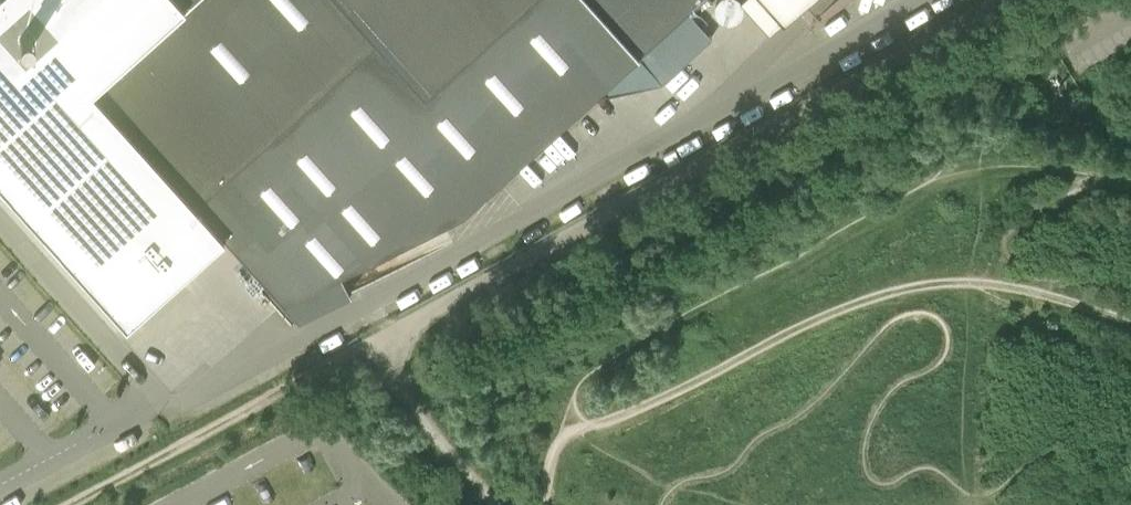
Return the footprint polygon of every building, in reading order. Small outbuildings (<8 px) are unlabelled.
[(125,325),(223,237),(297,319),(351,293),(341,274),(462,214),(695,0),(0,0),(0,185),(125,325)]
